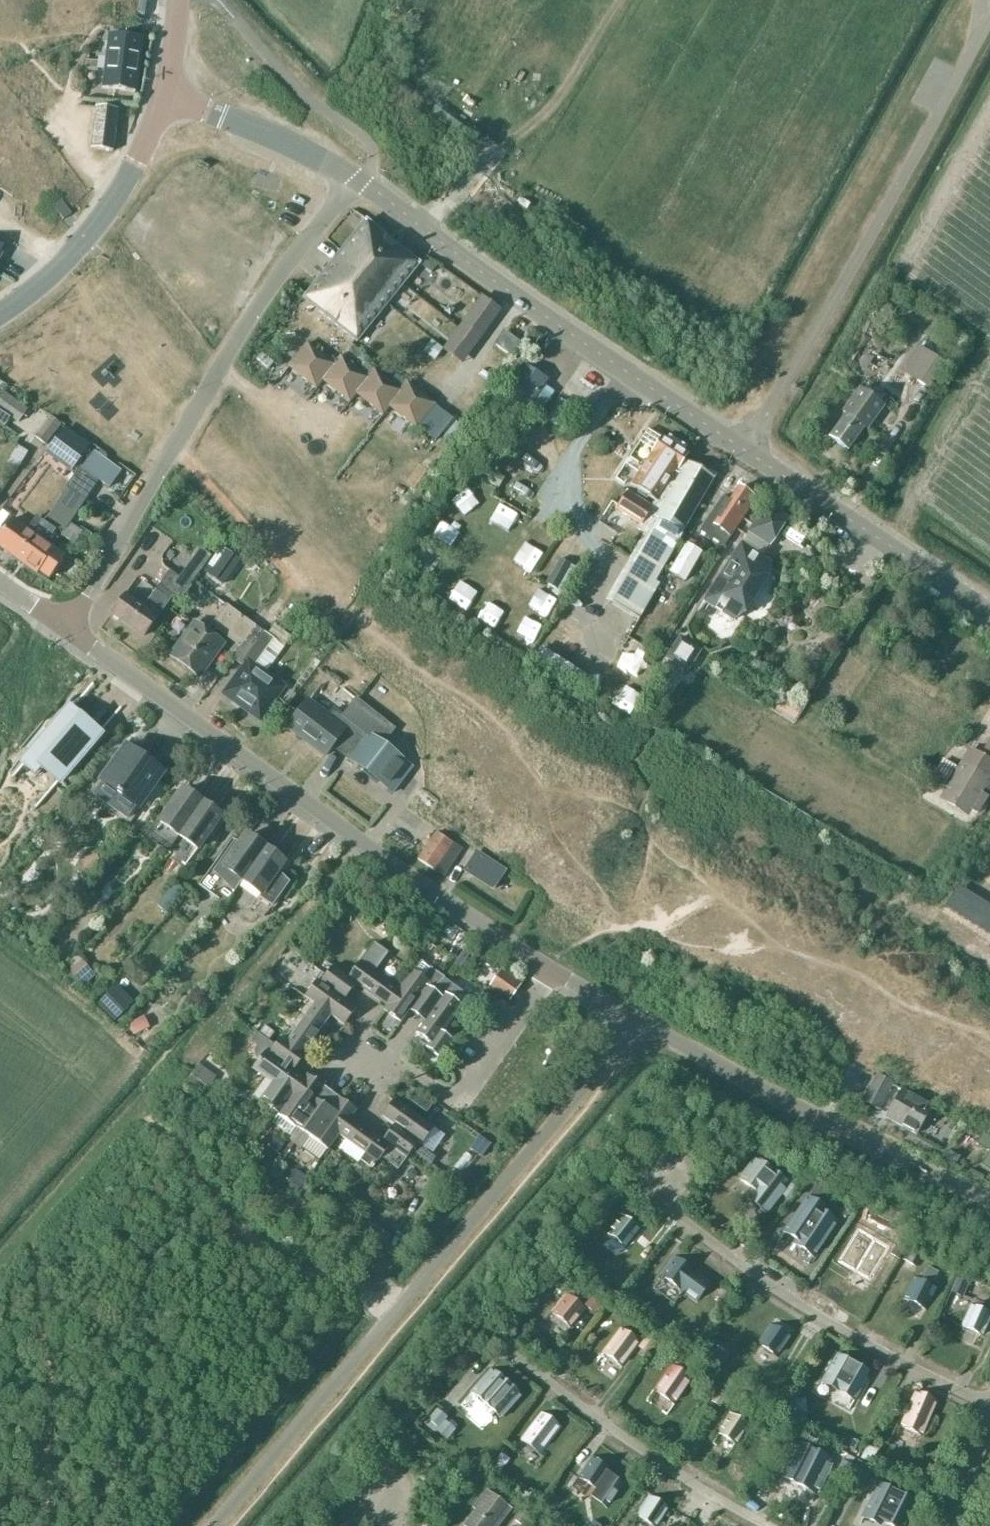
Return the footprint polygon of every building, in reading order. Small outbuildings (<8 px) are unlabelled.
[(110,35),(108,58),(104,87),(136,90),(142,39),(110,35)] [(87,60),(86,67),(98,68),(98,61),(87,60)] [(83,148),(91,149),(113,151),(119,110),(96,107),(92,141),(83,141),(83,148)] [(64,219),(72,213),(61,198),(52,204),(64,219)] [(321,307),(318,309),(357,341),(420,264),(367,221),(306,295),(321,307)] [(289,367),(316,389),(323,381),(335,365),(308,343),(289,367)] [(943,361),(929,352),(913,378),(926,387),(943,361)] [(335,365),(323,381),(348,401),(355,394),(372,371),(365,365),(358,372),(341,358),(335,365)] [(525,365),(506,395),(528,409),(547,379),(525,365)] [(372,371),(355,394),(381,415),(387,407),(405,384),(396,377),(390,385),(372,371)] [(432,406),(405,384),(387,407),(414,429),(432,406)] [(846,414),(831,436),(849,449),(864,427),(867,428),(882,406),(859,390),(844,412),(846,414)] [(0,396),(0,409),(19,422),(28,409),(3,392),(0,396)] [(50,416),(35,437),(46,445),(63,424),(50,416)] [(646,535),(607,602),(637,620),(658,584),(655,582),(715,478),(688,462),(684,460),(688,454),(684,452),(687,448),(670,436),(667,440),(663,437),(649,428),(641,440),(655,449),(631,485),(656,501),(652,508),(627,492),(616,509),(640,525),(638,529),(646,535)] [(65,429),(48,452),(71,469),(88,446),(65,429)] [(121,472),(94,453),(83,468),(99,480),(110,487),(121,472)] [(94,488),(99,480),(83,468),(81,466),(49,518),(66,530),(94,488)] [(711,515),(701,531),(724,547),(730,537),(756,498),(740,487),(731,501),(723,496),(711,515)] [(766,505),(748,533),(744,540),(764,552),(768,546),(769,546),(786,519),(766,505)] [(40,526),(44,521),(38,517),(36,520),(35,520),(27,530),(13,520),(0,537),(0,547),(17,559),(40,526)] [(55,530),(44,521),(40,526),(17,559),(38,574),(40,571),(50,578),(65,557),(45,543),(55,530)] [(75,545),(80,538),(83,532),(80,530),(70,524),(66,530),(62,537),(75,545)] [(83,532),(80,538),(93,543),(97,537),(82,527),(80,530),(83,532)] [(761,557),(764,552),(744,540),(704,601),(733,621),(771,563),(761,557)] [(687,545),(671,573),(684,581),(701,553),(687,545)] [(201,548),(179,577),(190,586),(212,556),(201,548)] [(160,585),(143,608),(125,595),(112,613),(144,636),(157,618),(174,595),(181,600),(192,586),(190,586),(179,577),(170,571),(160,585)] [(217,627),(242,645),(257,625),(228,604),(212,624),(206,631),(196,624),(190,632),(188,631),(180,641),(182,642),(173,656),(199,675),(210,659),(212,661),(218,652),(216,651),(222,642),(212,635),(217,627)] [(244,667),(225,694),(260,719),(283,687),(266,674),(265,674),(285,647),(256,626),(241,647),(240,647),(232,658),(244,667)] [(680,635),(666,658),(688,673),(703,650),(680,635)] [(31,756),(12,777),(14,779),(32,757),(59,780),(35,807),(36,808),(60,781),(98,736),(122,708),(121,707),(97,734),(70,712),(94,684),(93,683),(69,711),(31,756)] [(784,696),(776,710),(794,721),(803,708),(784,696)] [(411,769),(401,761),(382,747),(395,729),(355,698),(342,716),(334,710),(328,717),(307,701),(287,727),(325,756),(344,731),(349,734),(339,746),(341,748),(340,750),(394,791),(411,769)] [(932,779),(946,788),(939,799),(969,818),(973,811),(978,814),(987,797),(981,794),(988,781),(989,782),(989,746),(974,773),(962,765),(960,770),(944,761),(932,779)] [(104,782),(94,795),(127,818),(137,805),(138,806),(160,774),(126,749),(103,781),(104,782)] [(183,790),(160,822),(179,835),(202,803),(183,790)] [(221,817),(202,803),(179,835),(197,849),(221,817)] [(436,832),(418,859),(445,876),(464,849),(436,832)] [(247,836),(238,849),(235,846),(216,872),(235,890),(233,892),(234,892),(266,849),(247,836)] [(284,862),(266,849),(234,892),(235,893),(242,882),(260,895),(259,897),(272,906),(288,883),(275,874),(284,862)] [(478,853),(466,872),(493,889),(505,870),(478,853)] [(173,882),(155,904),(165,912),(182,890),(173,882)] [(958,885),(952,896),(958,900),(964,890),(958,885)] [(964,890),(958,900),(965,904),(971,894),(964,890)] [(971,894),(965,904),(972,909),(978,898),(971,894)] [(952,896),(945,906),(952,911),(958,900),(952,896)] [(978,898),(972,909),(979,913),(985,902),(978,898)] [(958,900),(952,911),(959,915),(965,904),(958,900)] [(979,913),(985,917),(989,909),(989,906),(985,902),(979,913)] [(965,904),(959,915),(966,919),(972,909),(965,904)] [(972,909),(966,919),(972,923),(979,913),(972,909)] [(979,913),(972,923),(979,928),(985,917),(979,913)] [(979,928),(986,932),(989,925),(989,920),(985,917),(979,928)] [(386,1004),(398,989),(375,972),(389,953),(375,942),(360,961),(348,976),(357,982),(386,1004)] [(80,960),(68,970),(81,986),(93,975),(80,960)] [(409,1009),(417,1015),(434,991),(443,978),(419,960),(398,989),(386,1004),(387,1004),(384,1008),(400,1021),(409,1009)] [(345,998),(357,982),(348,976),(331,964),(320,979),(317,977),(304,995),(313,1001),(330,1013),(344,1023),(356,1006),(345,998)] [(497,969),(488,982),(510,998),(520,985),(497,969)] [(442,1032),(468,996),(443,978),(434,991),(417,1015),(424,1020),(416,1032),(431,1043),(427,1048),(440,1058),(453,1041),(442,1032)] [(116,985),(97,1005),(114,1022),(134,1002),(116,985)] [(281,1035),(275,1042),(299,1059),(304,1052),(303,1051),(330,1013),(313,1001),(286,1039),(281,1035)] [(130,1021),(136,1033),(151,1026),(145,1014),(130,1021)] [(262,1099),(279,1112),(305,1078),(292,1068),(299,1059),(275,1042),(260,1031),(254,1039),(267,1049),(255,1065),(275,1080),(262,1099)] [(216,1077),(199,1064),(184,1085),(201,1098),(216,1077)] [(290,1140),(294,1144),(323,1103),(315,1098),(324,1086),(307,1074),(305,1078),(279,1112),(272,1123),(293,1136),(290,1140)] [(893,1082),(879,1074),(864,1101),(879,1109),(893,1082)] [(902,1090),(886,1118),(916,1135),(932,1107),(902,1090)] [(330,1109),(323,1103),(294,1144),(302,1148),(320,1161),(328,1148),(338,1135),(351,1117),(356,1109),(339,1097),(330,1109)] [(382,1115),(394,1125),(388,1132),(411,1149),(423,1158),(433,1165),(439,1157),(433,1153),(446,1136),(433,1127),(394,1098),(382,1115)] [(351,1117),(338,1135),(365,1155),(361,1160),(368,1165),(370,1164),(371,1165),(372,1163),(375,1165),(381,1157),(397,1169),(411,1149),(388,1132),(382,1141),(351,1117)] [(270,1144),(280,1151),(288,1141),(277,1134),(270,1144)] [(951,1152),(947,1160),(956,1165),(961,1157),(951,1152)] [(756,1186),(747,1196),(767,1211),(784,1189),(783,1188),(787,1183),(757,1159),(743,1176),(756,1186)] [(299,1190),(301,1188),(308,1179),(296,1170),(289,1179),(287,1182),(299,1190)] [(791,1183),(784,1193),(790,1198),(798,1188),(791,1183)] [(815,1185),(810,1193),(827,1204),(832,1196),(815,1185)] [(808,1197),(785,1231),(797,1239),(794,1243),(814,1256),(837,1222),(825,1214),(827,1210),(808,1197)] [(622,1214),(607,1233),(625,1247),(640,1229),(622,1214)] [(858,1229),(839,1262),(869,1280),(889,1247),(858,1229)] [(899,1243),(893,1253),(899,1256),(905,1246),(899,1243)] [(908,1250),(903,1259),(917,1267),(922,1258),(908,1250)] [(675,1256),(660,1276),(696,1302),(711,1282),(675,1256)] [(914,1277),(903,1298),(925,1309),(936,1288),(943,1274),(929,1267),(922,1281),(914,1277)] [(958,1276),(952,1289),(963,1294),(968,1280),(958,1276)] [(567,1293),(551,1312),(571,1328),(586,1309),(567,1293)] [(592,1296),(585,1304),(595,1312),(602,1304),(592,1296)] [(960,1326),(983,1337),(989,1321),(989,1313),(988,1312),(989,1307),(979,1302),(977,1307),(970,1304),(960,1326)] [(770,1323),(757,1344),(778,1358),(791,1337),(770,1323)] [(641,1343),(621,1328),(602,1352),(622,1368),(639,1346),(641,1343)] [(641,1343),(639,1346),(646,1351),(654,1341),(647,1335),(641,1343)] [(838,1354),(822,1383),(856,1402),(858,1398),(857,1397),(867,1380),(865,1379),(869,1372),(838,1354)] [(673,1364),(653,1391),(674,1405),(693,1378),(673,1364)] [(516,1399),(511,1394),(486,1373),(465,1397),(495,1423),(516,1399)] [(938,1400),(915,1390),(900,1427),(923,1436),(938,1400)] [(437,1408),(428,1418),(437,1426),(446,1416),(437,1408)] [(728,1412),(716,1432),(737,1446),(750,1425),(728,1412)] [(542,1413),(524,1437),(522,1439),(541,1454),(562,1428),(542,1413)] [(794,1442),(778,1475),(816,1493),(832,1461),(794,1442)] [(501,1453),(493,1463),(500,1468),(508,1458),(501,1453)] [(593,1496),(608,1507),(624,1484),(610,1474),(612,1471),(605,1467),(606,1464),(593,1456),(579,1476),(598,1489),(593,1496)] [(843,1462),(835,1478),(843,1482),(851,1466),(843,1462)] [(856,1469),(848,1485),(857,1489),(864,1473),(856,1469)] [(867,1510),(885,1519),(883,1521),(893,1525),(903,1525),(915,1502),(879,1484),(867,1510)] [(463,1525),(500,1525),(512,1509),(486,1489),(472,1507),(475,1510),(463,1525)] [(636,1517),(650,1525),(659,1525),(670,1510),(649,1496),(636,1517)]
